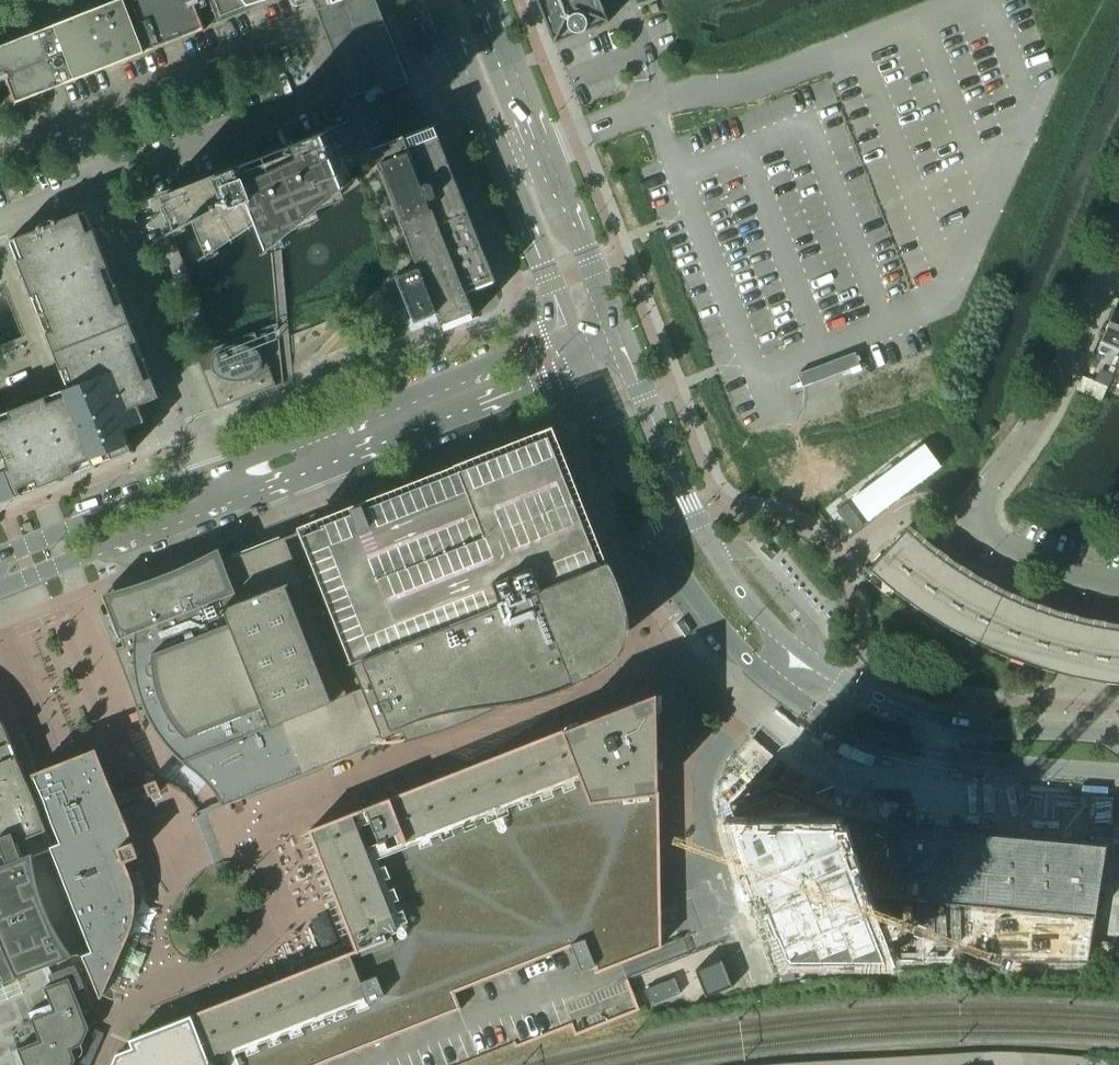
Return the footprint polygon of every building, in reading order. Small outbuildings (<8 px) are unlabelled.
[(204,28),(194,0),(116,0),(106,4),(0,46),(0,75),(5,73),(17,103),(18,103),(17,102),(186,36),(205,28),(204,28)] [(219,22),(244,12),(274,0),(210,0),(219,22)] [(324,28),(325,31),(333,50),(334,53),(341,72),(342,75),(350,94),(351,97),(380,86),(383,93),(408,83),(375,0),(313,0),(324,28)] [(600,0),(537,0),(554,43),(609,21),(600,0)] [(495,281),(433,124),(371,148),(418,267),(397,275),(409,305),(406,306),(407,310),(405,311),(404,313),(404,315),(405,317),(406,319),(409,319),(411,319),(413,324),(431,317),(429,314),(436,312),(441,326),(472,314),(474,313),(466,292),(495,281)] [(269,251),(351,183),(344,172),(341,167),(327,132),(330,131),(329,129),(155,198),(156,200),(163,197),(166,205),(175,228),(169,232),(169,234),(176,230),(197,220),(209,252),(202,256),(203,258),(210,253),(261,220),(264,226),(272,246),(267,250),(269,251)] [(39,486),(56,480),(57,483),(60,482),(58,479),(75,472),(93,465),(94,469),(96,468),(95,464),(112,457),(129,451),(130,454),(133,453),(126,436),(151,426),(142,403),(163,395),(162,393),(158,394),(145,360),(148,359),(147,356),(144,357),(130,323),(134,322),(132,319),(129,320),(115,286),(119,285),(118,282),(114,283),(101,249),(105,248),(103,245),(100,246),(86,212),(88,212),(87,209),(56,222),(55,218),(52,219),(53,223),(41,228),(40,224),(37,225),(38,229),(8,241),(9,243),(11,243),(20,267),(16,269),(18,273),(22,271),(24,277),(21,278),(22,281),(25,279),(32,296),(39,313),(35,315),(36,317),(40,316),(53,350),(50,351),(51,355),(54,353),(68,387),(63,389),(28,403),(28,401),(25,402),(26,404),(0,414),(0,502),(18,494),(19,496),(22,495),(22,493),(39,486)] [(1117,302),(1100,340),(1118,348),(1118,303),(1117,302)] [(275,386),(260,347),(270,343),(266,333),(256,337),(254,332),(216,347),(195,356),(216,409),(275,386)] [(609,560),(603,563),(586,485),(572,462),(567,458),(562,454),(556,450),(549,433),(519,444),(489,456),(489,457),(335,518),(305,530),(304,529),(108,607),(111,613),(106,614),(116,639),(124,636),(127,644),(114,649),(131,690),(133,696),(135,702),(137,709),(139,708),(139,706),(142,705),(179,759),(182,762),(198,775),(203,780),(206,783),(220,802),(218,803),(220,807),(288,780),(386,741),(386,739),(384,740),(383,738),(404,729),(407,738),(404,739),(404,740),(522,692),(561,672),(597,657),(604,652),(611,646),(615,638),(617,630),(618,621),(610,556),(609,556),(609,560)] [(1112,629),(1084,624),(1056,616),(1037,610),(1019,603),(1002,595),(984,586),(967,577),(951,566),(935,555),(920,543),(905,530),(870,567),(870,566),(867,568),(869,570),(893,590),(921,611),(947,627),(964,637),(978,644),(1009,657),(1040,668),(1072,676),(1104,682),(1118,684),(1118,630),(1112,629)] [(191,1014),(193,1018),(202,1042),(205,1049),(211,1064),(317,1064),(461,1008),(454,992),(489,978),(501,1009),(513,1041),(515,1046),(571,1024),(575,1034),(638,1009),(626,978),(699,950),(696,942),(692,933),(661,945),(660,944),(661,944),(661,943),(661,928),(660,925),(660,918),(660,911),(661,911),(660,901),(660,871),(657,706),(657,692),(643,697),(312,828),(310,829),(310,831),(357,949),(201,1010),(194,1013),(191,1014)] [(75,1058),(70,1048),(81,1044),(88,1027),(85,1017),(94,1014),(91,1004),(101,1000),(100,996),(87,966),(68,974),(65,968),(62,959),(72,956),(72,955),(71,955),(69,953),(66,947),(62,942),(58,936),(50,920),(43,904),(38,887),(34,870),(31,855),(51,847),(52,847),(51,845),(8,735),(1,723),(0,720),(0,1064),(72,1064),(75,1058)] [(35,772),(33,772),(35,777),(60,841),(51,845),(52,847),(51,847),(92,950),(82,954),(83,956),(85,962),(87,966),(100,996),(102,995),(102,994),(129,933),(132,924),(134,915),(135,913),(135,904),(135,894),(135,892),(133,883),(130,873),(129,874),(124,860),(138,855),(133,841),(119,805),(116,798),(115,796),(97,750),(96,748),(94,749),(93,748),(63,760),(36,771),(35,771),(35,772)] [(776,783),(730,801),(793,962),(1088,962),(1106,843),(909,825),(892,823),(875,820),(859,816),(843,811),(827,805),(776,783)] [(705,997),(733,986),(722,959),(695,970),(705,997)] [(651,1005),(679,993),(673,978),(645,990),(651,1005)] [(205,1049),(202,1042),(193,1018),(191,1014),(129,1039),(132,1047),(118,1052),(116,1053),(111,1064),(211,1064),(205,1049)] [(980,1052),(967,1053),(967,1064),(981,1064),(980,1052)] [(993,1052),(980,1052),(981,1064),(994,1064),(993,1052)] [(1008,1052),(993,1052),(994,1064),(1008,1064),(1008,1052)] [(1021,1052),(1008,1052),(1008,1064),(1021,1064),(1021,1052)] [(1034,1053),(1021,1052),(1021,1064),(1034,1064),(1034,1053)] [(954,1053),(941,1054),(941,1064),(954,1064),(954,1053)] [(967,1053),(954,1053),(954,1064),(967,1064),(967,1053)] [(1047,1054),(1034,1053),(1034,1064),(1047,1064),(1047,1054)] [(941,1054),(928,1055),(928,1064),(941,1064),(941,1054)] [(1061,1054),(1047,1054),(1047,1064),(1060,1064),(1061,1054)] [(1074,1056),(1061,1054),(1060,1064),(1073,1064),(1074,1056)] [(928,1055),(915,1056),(916,1064),(928,1064),(928,1055)] [(902,1056),(889,1057),(890,1064),(903,1064),(902,1056)] [(915,1056),(902,1056),(903,1064),(916,1064),(915,1056)] [(1087,1057),(1074,1056),(1073,1064),(1086,1064),(1087,1057)] [(889,1057),(876,1058),(877,1064),(890,1064),(889,1057)]
